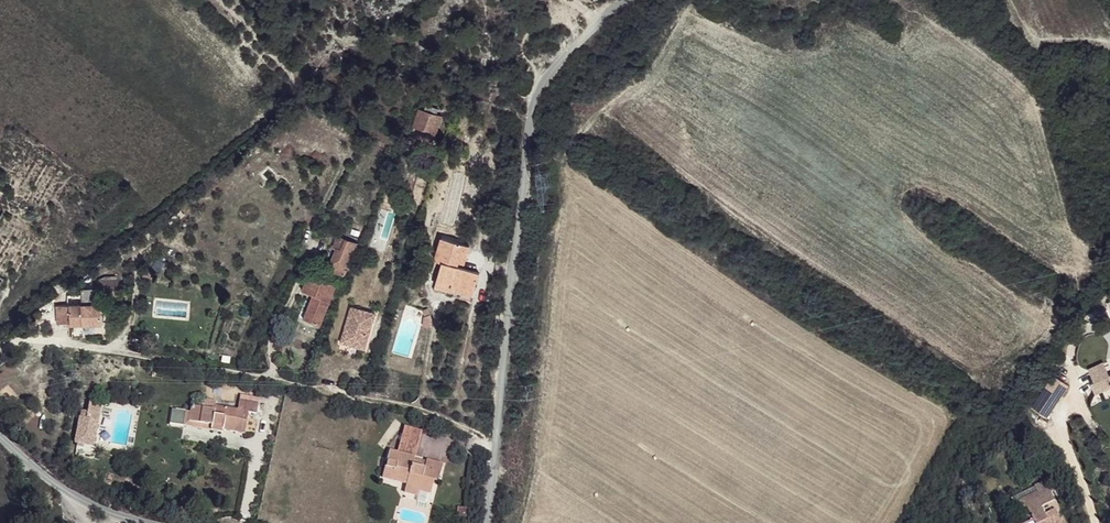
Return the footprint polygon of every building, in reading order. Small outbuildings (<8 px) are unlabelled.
[(424,111),(419,109),(412,127),(424,131),(422,138),(421,141),(428,144),(432,133),(435,135),(441,117),(436,115),(438,110),(426,105),(424,111)] [(424,131),(412,127),(410,133),(422,138),(424,131)] [(352,255),(357,244),(338,237),(334,248),(337,249),(331,264),(336,266),(334,273),(344,277),(347,269),(344,268),(350,254),(352,255)] [(442,238),(435,260),(442,262),(435,285),(450,290),(451,285),(474,292),(480,273),(457,266),(458,262),(464,264),(470,246),(442,238)] [(153,278),(154,271),(145,270),(144,276),(153,278)] [(336,286),(309,275),(302,291),(313,296),(304,320),(320,326),(336,286)] [(58,305),(58,324),(71,323),(71,325),(103,324),(102,304),(96,305),(96,299),(99,299),(99,290),(117,289),(117,279),(98,280),(99,289),(93,290),(92,289),(83,289),(83,305),(58,305)] [(474,292),(451,285),(450,290),(473,296),(474,292)] [(365,350),(375,314),(351,307),(341,343),(365,350)] [(1103,362),(1089,369),(1095,382),(1101,379),(1109,376),(1103,362)] [(1109,376),(1101,379),(1106,389),(1109,387),(1109,375),(1109,376)] [(1095,382),(1091,384),(1095,393),(1106,389),(1101,379),(1095,382)] [(189,422),(212,425),(211,430),(223,432),(223,429),(245,433),(248,412),(256,414),(258,403),(239,400),(238,410),(215,406),(215,410),(192,406),(191,412),(189,422)] [(88,412),(86,418),(98,420),(101,404),(90,402),(88,412)] [(211,430),(212,425),(189,422),(191,412),(186,411),(183,426),(211,430)] [(418,448),(422,431),(404,426),(400,443),(418,448)] [(440,433),(446,435),(448,429),(443,427),(440,433)] [(418,448),(400,443),(397,453),(414,457),(415,457),(418,448)] [(434,481),(438,482),(443,464),(427,460),(426,462),(424,469),(417,467),(417,464),(413,463),(414,458),(414,457),(397,453),(389,450),(387,460),(388,460),(386,467),(385,467),(382,477),(407,484),(404,492),(418,496),(420,490),(431,493),(434,481)] [(426,462),(414,458),(413,463),(417,464),(417,467),(424,469),(426,462)] [(1062,517),(1059,518),(1055,509),(1044,515),(1040,507),(1054,500),(1050,492),(1046,484),(1045,481),(1034,486),(1039,495),(1024,503),(1032,520),(1027,522),(1065,522),(1062,517)] [(466,517),(467,508),(458,507),(457,516),(466,517)]
